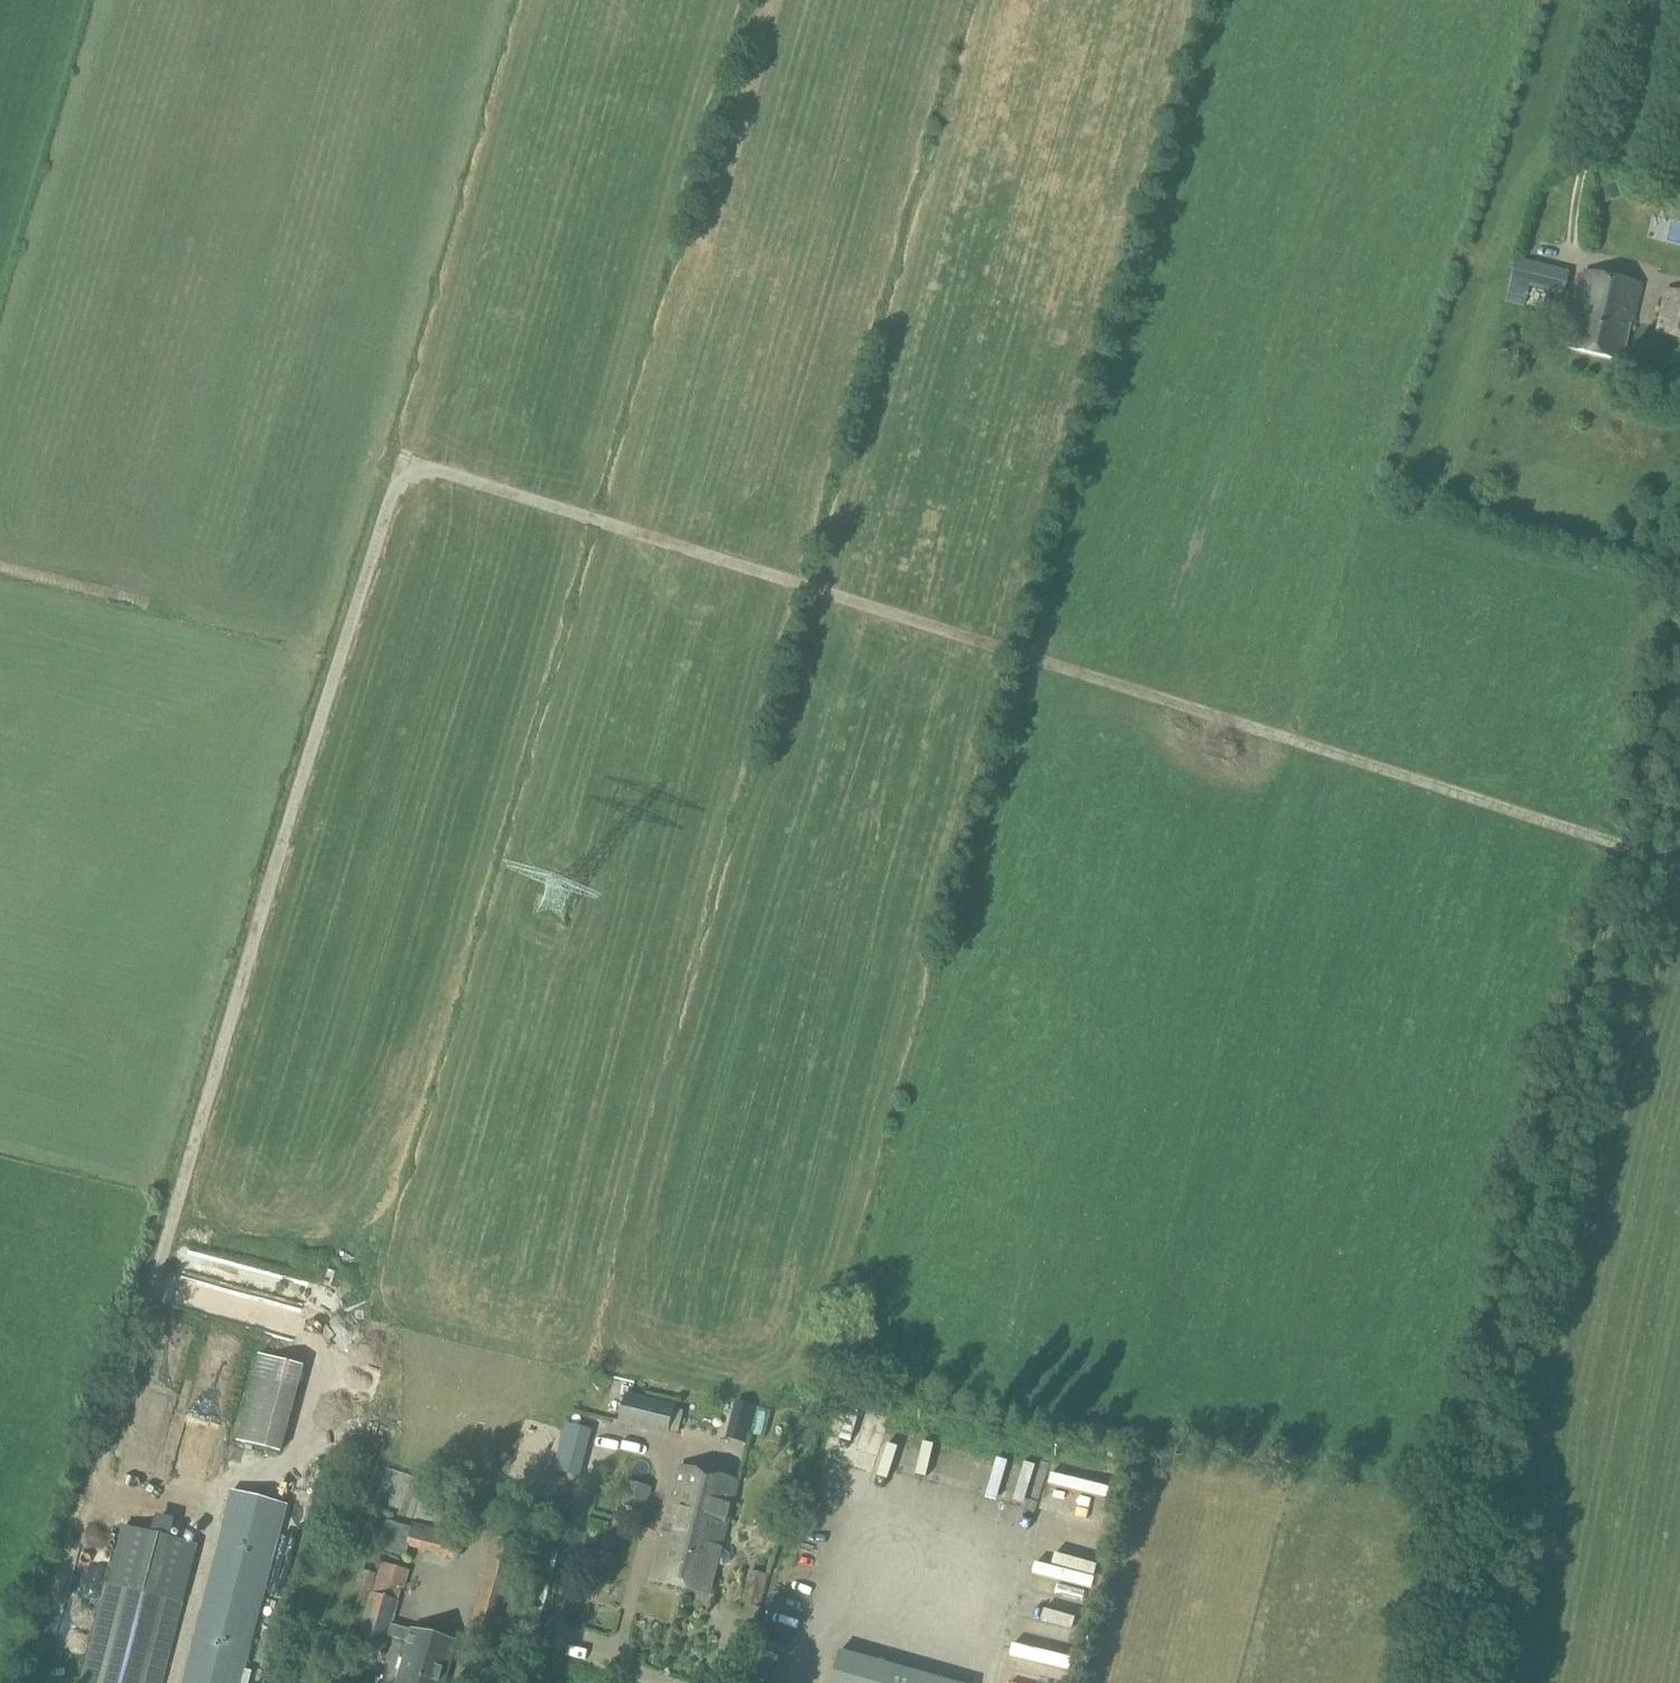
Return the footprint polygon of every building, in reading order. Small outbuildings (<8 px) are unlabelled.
[(1621,196),(1616,184),(1598,191),(1603,203),(1621,196)] [(1564,297),(1570,271),(1518,257),(1511,283),(1564,297)] [(1642,283),(1588,271),(1571,346),(1624,358),(1642,283)] [(1670,289),(1660,331),(1679,336),(1679,292),(1670,289)] [(254,1377),(237,1442),(282,1453),(298,1388),(254,1377)] [(628,1397),(622,1422),(665,1433),(666,1431),(671,1410),(672,1408),(628,1397)] [(710,1497),(715,1478),(680,1469),(653,1579),(690,1588),(698,1556),(690,1554),(697,1527),(700,1527),(708,1496),(710,1497)] [(736,1483),(715,1478),(710,1497),(708,1496),(700,1527),(697,1527),(690,1554),(698,1556),(690,1588),(709,1593),(736,1483)] [(370,1502),(376,1482),(364,1479),(358,1499),(370,1502)] [(623,1504),(645,1510),(650,1489),(628,1483),(623,1504)] [(183,1682),(241,1682),(287,1505),(233,1491),(183,1682)] [(432,1522),(459,1529),(463,1510),(436,1504),(432,1522)] [(769,1513),(767,1524),(782,1527),(784,1516),(769,1513)] [(387,1521),(379,1548),(406,1556),(407,1552),(408,1546),(421,1549),(455,1558),(460,1536),(426,1528),(425,1533),(413,1530),(411,1529),(412,1527),(387,1521)] [(83,1682),(161,1682),(197,1546),(125,1526),(83,1682)] [(494,1536),(488,1556),(492,1557),(519,1565),(524,1545),(497,1537),(494,1536)] [(381,1567),(377,1580),(402,1588),(403,1588),(407,1574),(408,1570),(382,1563),(381,1567)] [(372,1589),(377,1574),(361,1569),(357,1584),(372,1589)] [(357,1650),(383,1657),(389,1636),(408,1642),(401,1666),(398,1675),(396,1682),(445,1682),(456,1643),(393,1625),(399,1601),(399,1600),(372,1593),(357,1650)] [(475,1603),(471,1623),(501,1631),(506,1612),(479,1604),(475,1603)] [(839,1651),(830,1682),(953,1682),(839,1651)]
